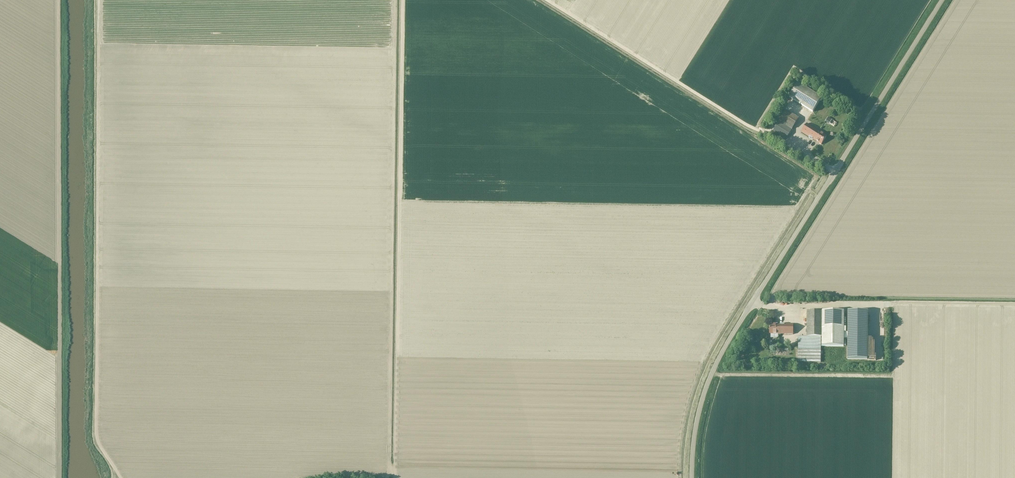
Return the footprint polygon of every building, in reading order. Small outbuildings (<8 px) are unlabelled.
[(798,84),(789,97),(813,112),(822,98),(798,84)] [(786,139),(799,119),(786,110),(773,131),(786,139)] [(826,136),(806,124),(801,132),(809,137),(812,139),(821,145),(826,136)] [(844,312),(839,312),(807,311),(807,337),(798,337),(798,362),(821,363),(821,337),(822,337),(822,347),(843,347),(844,339),(844,333),(844,331),(846,331),(846,324),(844,324),(844,312)] [(848,333),(844,333),(844,339),(848,339),(847,360),(867,360),(868,312),(848,312),(848,333)] [(769,324),(769,334),(793,335),(793,325),(784,325),(784,324),(780,324),(769,324)]
